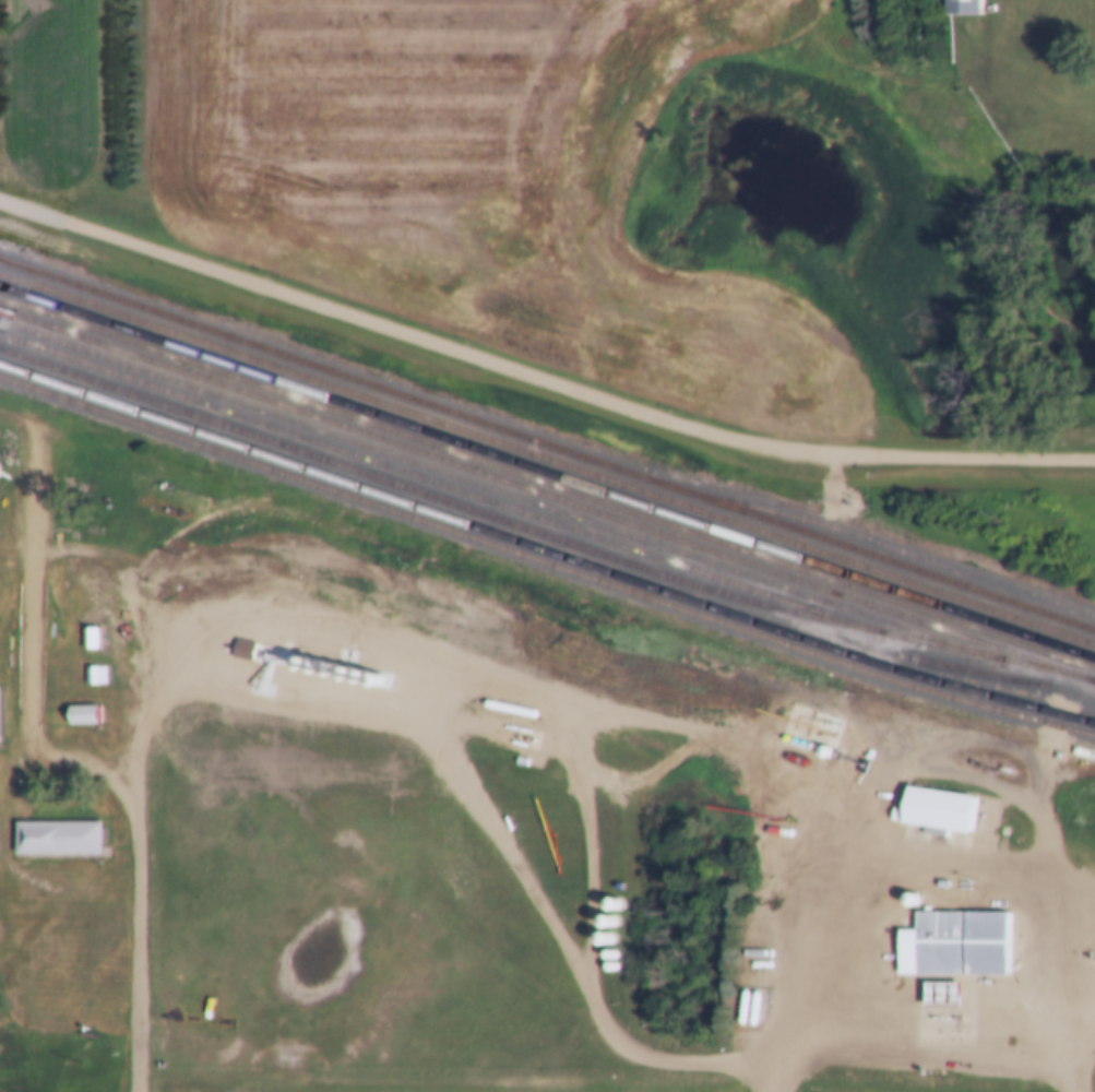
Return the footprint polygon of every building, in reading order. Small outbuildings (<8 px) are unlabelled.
[(945,17),(981,17),(980,0),(945,0),(945,17)] [(81,654),(102,654),(102,672),(81,672),(81,654)] [(787,692),(836,708),(823,748),(774,733),(787,692)] [(64,693),(94,693),(94,713),(64,713),(64,693)] [(500,712),(516,717),(518,711),(502,706),(500,712)] [(513,744),(525,747),(523,756),(511,752),(513,744)] [(902,774),(969,786),(964,819),(896,807),(902,774)] [(13,810),(96,810),(96,841),(13,841),(13,810)] [(1002,900),(1002,962),(893,962),(893,918),(910,918),(910,900),(1002,900)] [(918,971),(955,971),(955,994),(918,994),(918,971)]
